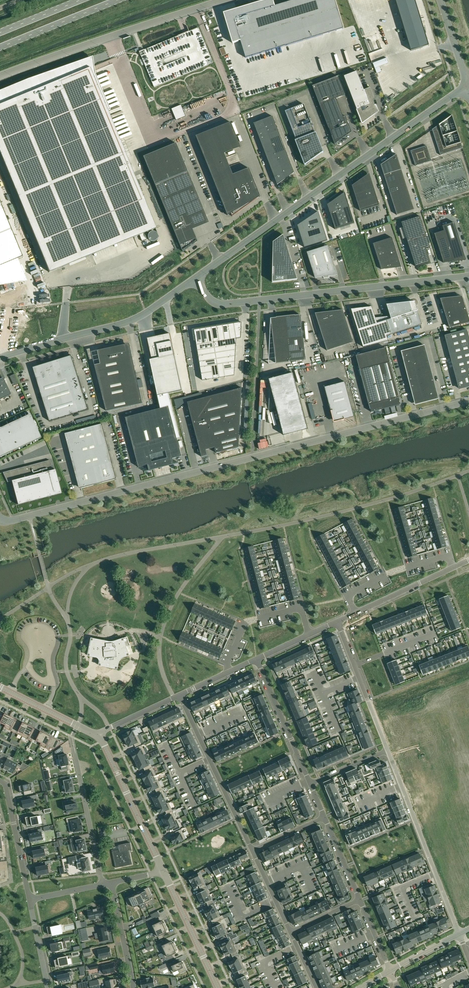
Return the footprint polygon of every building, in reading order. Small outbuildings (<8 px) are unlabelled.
[(223,14),(232,44),(240,41),(245,59),(343,29),(334,0),(297,0),(274,7),(272,0),(269,0),(223,14)] [(411,51),(429,45),(415,0),(396,0),(411,51)] [(146,54),(141,57),(154,88),(209,66),(207,61),(211,59),(199,28),(189,32),(188,31),(178,36),(145,50),(146,54)] [(49,272),(92,254),(87,244),(129,226),(134,237),(155,228),(126,158),(107,111),(109,111),(95,76),(91,68),(93,67),(92,57),(58,69),(31,79),(0,91),(0,153),(49,272)] [(376,105),(375,105),(374,100),(375,99),(370,88),(364,90),(357,71),(344,76),(357,110),(356,110),(362,124),(379,112),(376,105)] [(338,76),(312,86),(320,105),(329,128),(329,129),(329,130),(330,131),(330,132),(331,133),(331,134),(332,135),(332,136),(335,144),(335,143),(336,142),(337,142),(338,141),(339,140),(340,139),(341,139),(342,138),(343,137),(344,136),(345,136),(346,135),(347,134),(348,134),(348,133),(350,133),(351,131),(351,130),(349,124),(346,116),(343,117),(336,98),(345,95),(338,76)] [(316,132),(315,133),(304,104),(285,111),(296,140),(295,140),(305,165),(324,152),(316,132)] [(181,105),(172,109),(176,120),(186,116),(181,105)] [(463,148),(452,115),(432,129),(440,155),(463,148)] [(263,120),(254,123),(257,130),(259,138),(262,145),(265,152),(267,159),(270,166),(273,173),(277,185),(278,184),(280,183),(286,179),(291,175),(293,173),(294,173),(292,166),(289,159),(286,151),(283,144),(281,137),(278,130),(275,123),(273,116),(263,120)] [(223,153),(235,149),(240,147),(240,148),(241,147),(231,122),(196,136),(228,215),(229,215),(226,209),(229,208),(233,216),(257,199),(256,197),(259,196),(260,197),(261,197),(249,168),(248,169),(249,170),(233,176),(229,167),(225,158),(223,153)] [(177,143),(144,157),(155,185),(183,252),(188,249),(198,241),(197,238),(191,224),(207,218),(188,171),(177,143)] [(427,146),(411,151),(415,166),(431,161),(427,146)] [(397,155),(381,165),(397,215),(414,210),(397,155)] [(352,186),(353,188),(360,211),(379,205),(369,173),(352,186)] [(349,206),(345,192),(327,205),(330,212),(335,229),(355,223),(349,206)] [(22,257),(0,203),(0,266),(22,257)] [(306,219),(297,225),(304,247),(327,239),(318,211),(313,214),(314,216),(307,220),(306,219)] [(429,260),(426,249),(430,248),(420,216),(401,222),(415,267),(416,266),(416,265),(426,262),(426,263),(427,263),(427,264),(428,264),(429,264),(430,264),(430,263),(430,262),(430,261),(429,260)] [(444,231),(434,234),(443,263),(466,260),(454,222),(442,226),(444,231)] [(297,279),(287,245),(284,235),(273,242),(273,282),(297,279)] [(401,267),(392,238),(373,244),(376,254),(389,250),(391,259),(393,258),(396,268),(401,267)] [(307,252),(315,278),(324,277),(325,278),(329,278),(328,276),(337,275),(328,245),(307,252)] [(389,250),(376,254),(381,270),(396,268),(393,258),(391,259),(389,250)] [(449,327),(468,323),(468,318),(462,296),(440,299),(449,327)] [(391,319),(377,323),(372,307),(351,309),(363,347),(388,341),(387,336),(422,325),(418,311),(418,310),(415,301),(387,305),(391,319)] [(322,313),(315,313),(325,328),(321,331),(327,351),(353,342),(343,310),(327,312),(327,311),(322,312),(322,313)] [(271,318),(271,320),(276,363),(306,360),(301,315),(295,316),(295,315),(277,317),(277,318),(271,318)] [(239,323),(195,330),(194,330),(196,340),(197,345),(203,380),(235,375),(236,339),(241,338),(241,333),(242,322),(239,323)] [(459,339),(468,337),(467,330),(457,332),(459,339)] [(446,342),(459,339),(457,332),(445,335),(446,342)] [(160,408),(147,412),(162,467),(170,465),(174,464),(172,458),(182,456),(176,434),(179,433),(169,394),(182,391),(170,334),(155,337),(149,339),(150,346),(149,346),(152,359),(150,360),(160,408)] [(459,339),(461,346),(468,344),(468,337),(459,339)] [(461,346),(459,339),(446,342),(448,349),(461,346)] [(129,353),(127,344),(98,350),(102,373),(97,374),(106,411),(142,403),(131,352),(129,353)] [(461,346),(463,353),(468,351),(468,344),(461,346)] [(425,345),(419,347),(421,356),(427,354),(425,345)] [(450,356),(463,353),(461,346),(448,349),(450,356)] [(413,348),(415,357),(421,356),(419,347),(413,348)] [(386,348),(356,356),(360,370),(370,409),(371,409),(371,412),(372,412),(375,411),(376,413),(379,412),(379,410),(382,409),(398,405),(400,405),(400,404),(399,401),(400,401),(399,397),(390,362),(386,348)] [(407,350),(410,359),(415,357),(413,348),(407,350)] [(401,351),(403,360),(410,359),(407,350),(401,351)] [(450,356),(452,363),(464,360),(463,353),(450,356)] [(427,354),(421,356),(415,357),(417,364),(429,361),(427,354)] [(88,409),(72,356),(33,367),(50,421),(88,409)] [(403,360),(405,367),(417,364),(415,357),(410,359),(403,360)] [(466,367),(464,360),(452,363),(454,370),(466,367)] [(429,361),(417,364),(419,371),(431,368),(429,361)] [(407,374),(419,371),(417,364),(405,367),(407,374)] [(454,370),(456,377),(468,374),(466,367),(454,370)] [(431,368),(419,371),(421,378),(432,374),(431,368)] [(407,374),(409,381),(421,378),(419,371),(407,374)] [(293,373),(269,379),(284,435),(303,430),(307,429),(308,429),(293,373)] [(432,374),(421,378),(422,384),(434,381),(432,374)] [(468,374),(456,377),(457,381),(463,379),(466,388),(468,387),(468,377),(468,374)] [(11,394),(3,378),(0,379),(0,399),(11,394)] [(411,387),(422,384),(421,378),(409,381),(411,387)] [(459,390),(466,388),(463,379),(457,381),(459,390)] [(434,381),(422,384),(424,391),(436,388),(434,381)] [(325,387),(332,414),(334,422),(342,420),(354,417),(345,382),(325,387)] [(411,387),(412,394),(424,391),(422,384),(411,387)] [(235,394),(189,407),(198,442),(200,449),(200,451),(202,457),(207,455),(206,450),(215,448),(216,453),(239,447),(241,414),(242,388),(234,390),(235,394)] [(436,388),(424,391),(426,398),(427,402),(439,399),(436,388)] [(427,402),(426,398),(424,391),(412,394),(415,405),(427,402)] [(147,412),(125,418),(138,467),(148,465),(149,471),(162,467),(147,412)] [(11,452),(11,451),(41,437),(30,414),(0,428),(0,427),(0,457),(11,452)] [(96,420),(95,415),(76,420),(77,425),(96,420)] [(84,429),(87,442),(106,437),(102,424),(84,429)] [(65,434),(68,447),(87,442),(84,429),(65,434)] [(87,442),(91,455),(109,450),(106,437),(87,442)] [(68,447),(72,460),(91,455),(87,442),(68,447)] [(91,455),(94,468),(113,463),(109,450),(91,455)] [(72,460),(75,473),(94,468),(91,455),(72,460)] [(12,481),(18,505),(61,493),(55,469),(54,470),(49,460),(3,472),(7,482),(12,481)] [(98,484),(114,480),(114,478),(117,477),(113,463),(94,468),(98,484)] [(82,488),(98,484),(94,468),(75,473),(79,487),(81,486),(82,488)] [(424,503),(426,509),(435,506),(433,500),(424,503)] [(435,506),(426,509),(427,514),(436,512),(435,506)] [(396,517),(405,514),(404,508),(395,511),(396,517)] [(436,512),(427,514),(429,520),(438,517),(436,512)] [(396,517),(398,523),(407,520),(405,514),(396,517)] [(429,520),(431,526),(440,523),(438,517),(429,520)] [(408,526),(407,520),(398,523),(400,528),(408,526)] [(347,531),(355,526),(352,521),(344,525),(347,531)] [(431,526),(432,531),(441,529),(440,523),(431,526)] [(355,526),(347,531),(350,536),(358,532),(355,526)] [(400,528),(401,534),(410,532),(408,526),(400,528)] [(434,537),(443,535),(441,529),(432,531),(434,537)] [(358,532),(350,536),(353,541),(361,537),(358,532)] [(412,537),(410,532),(401,534),(403,540),(412,537)] [(317,540),(320,545),(328,541),(325,535),(317,540)] [(436,543),(445,540),(443,535),(434,537),(436,543)] [(353,541),(355,547),(364,542),(361,537),(353,541)] [(404,546),(413,543),(412,537),(403,540),(404,546)] [(274,542),(276,548),(285,546),(283,540),(274,542)] [(446,546),(445,540),(436,543),(437,549),(446,546)] [(328,541),(320,545),(323,550),(331,546),(328,541)] [(366,547),(364,542),(355,547),(358,552),(366,547)] [(406,551),(415,549),(413,543),(404,546),(406,551)] [(277,554),(286,552),(285,546),(276,548),(277,554)] [(331,546),(323,550),(326,556),(334,551),(331,546)] [(369,553),(366,547),(358,552),(361,557),(369,553)] [(245,550),(246,556),(255,554),(253,548),(245,550)] [(415,549),(406,551),(408,557),(417,555),(415,549)] [(326,556),(328,561),(337,557),(334,551),(326,556)] [(288,558),(286,552),(277,554),(279,560),(288,558)] [(364,562),(372,558),(369,553),(361,557),(364,562)] [(246,556),(248,562),(257,560),(255,554),(246,556)] [(331,566),(339,562),(337,557),(328,561),(331,566)] [(279,560),(280,566),(289,563),(288,558),(279,560)] [(372,558),(364,562),(367,568),(375,563),(372,558)] [(258,565),(257,560),(248,562),(249,568),(258,565)] [(334,571),(342,567),(339,562),(331,566),(334,571)] [(291,569),(289,563),(280,566),(282,572),(291,569)] [(378,569),(375,563),(367,568),(370,573),(378,569)] [(260,571),(258,565),(249,568),(251,574),(260,571)] [(334,571),(337,577),(345,572),(342,567),(334,571)] [(292,575),(291,569),(282,572),(283,577),(292,575)] [(252,579),(261,577),(260,571),(251,574),(252,579)] [(348,578),(345,572),(337,577),(340,582),(348,578)] [(283,577),(285,583),(294,581),(292,575),(283,577)] [(254,585),(263,583),(261,577),(252,579),(254,585)] [(351,583),(348,578),(340,582),(343,587),(351,583)] [(294,581),(285,583),(286,589),(295,586),(294,581)] [(254,585),(255,591),(264,588),(263,583),(254,585)] [(288,595),(297,592),(295,586),(286,589),(288,595)] [(257,597),(266,594),(264,588),(255,591),(257,597)] [(297,592),(288,595),(290,601),(299,598),(297,592)] [(267,600),(266,594),(257,597),(258,602),(267,600)] [(448,595),(439,599),(441,605),(450,601),(448,595)] [(269,606),(267,600),(258,602),(260,608),(269,606)] [(450,601),(441,605),(443,610),(453,606),(450,601)] [(199,616),(202,607),(197,605),(193,613),(199,616)] [(424,605),(418,607),(422,616),(428,614),(424,605)] [(453,606),(443,610),(445,615),(455,612),(453,606)] [(204,618),(208,609),(202,607),(199,616),(204,618)] [(418,607),(413,609),(417,618),(422,616),(418,607)] [(213,612),(208,609),(204,618),(210,620),(213,612)] [(413,609),(408,611),(412,620),(417,618),(413,609)] [(408,611),(403,613),(407,622),(412,620),(408,611)] [(219,614),(213,612),(210,620),(215,623),(219,614)] [(455,612),(445,615),(448,620),(457,617),(455,612)] [(403,613),(398,615),(402,624),(407,622),(403,613)] [(219,614),(215,623),(220,625),(224,616),(219,614)] [(398,615),(393,617),(397,626),(402,624),(398,615)] [(224,616),(220,625),(226,627),(230,619),(224,616)] [(393,617),(388,619),(392,628),(397,626),(393,617)] [(457,617),(448,620),(450,626),(459,622),(457,617)] [(230,619),(226,627),(232,630),(235,621),(230,619)] [(388,619),(383,621),(387,630),(392,628),(388,619)] [(383,621),(378,623),(382,632),(387,630),(383,621)] [(459,622),(450,626),(452,631),(461,628),(459,622)] [(378,623),(372,625),(376,634),(382,632),(378,623)] [(181,641),(186,644),(190,635),(184,633),(181,641)] [(196,638),(190,635),(186,644),(192,646),(196,638)] [(329,645),(339,641),(338,641),(336,636),(327,639),(329,645)] [(92,638),(89,655),(101,658),(100,665),(117,668),(119,658),(129,655),(133,653),(127,637),(123,638),(116,641),(113,642),(106,641),(103,641),(103,640),(92,638)] [(192,646),(197,648),(201,640),(196,638),(192,646)] [(206,642),(201,640),(197,648),(203,651),(206,642)] [(339,641),(329,645),(331,649),(340,646),(339,641)] [(203,651),(208,653),(212,645),(206,642),(203,651)] [(217,647),(212,645),(208,653),(214,656),(217,647)] [(333,654),(342,651),(340,646),(341,646),(340,646),(331,649),(333,654)] [(223,649),(217,647),(214,656),(219,658),(223,649)] [(306,649),(310,659),(313,658),(314,661),(317,660),(317,659),(316,657),(311,647),(306,649)] [(463,648),(458,650),(461,659),(466,658),(463,648)] [(306,649),(301,651),(306,661),(305,659),(309,657),(310,659),(306,649)] [(458,650),(453,652),(457,661),(461,659),(458,650)] [(301,651),(296,653),(301,664),(306,661),(301,651)] [(344,655),(342,651),(333,654),(335,659),(344,655)] [(453,652),(448,654),(452,663),(457,661),(453,652)] [(296,653),(292,656),(296,664),(300,662),(301,664),(296,653)] [(448,654),(444,656),(447,665),(452,663),(448,654)] [(344,655),(335,659),(336,664),(346,660),(344,655)] [(292,656),(287,658),(292,667),(291,666),(296,664),(292,656)] [(444,656),(439,658),(442,667),(447,665),(444,656)] [(287,658),(283,660),(287,670),(288,670),(287,670),(292,667),(287,658)] [(439,658),(434,660),(438,669),(442,667),(439,658)] [(283,660),(278,662),(283,672),(287,670),(283,660)] [(346,660),(336,664),(338,668),(348,665),(346,660)] [(396,660),(387,663),(389,669),(398,665),(396,660)] [(434,660),(429,661),(433,671),(438,669),(434,660)] [(429,661),(425,663),(428,672),(433,671),(429,661)] [(273,664),(273,665),(276,673),(277,675),(283,672),(278,662),(273,664)] [(425,663),(419,665),(423,675),(428,672),(425,663)] [(348,665),(338,668),(340,674),(350,670),(348,665)] [(398,665),(389,669),(391,674),(401,671),(398,665)] [(401,671),(391,674),(394,680),(403,676),(401,671)] [(248,676),(253,686),(258,683),(253,673),(248,676)] [(253,686),(248,676),(243,678),(248,689),(247,687),(252,685),(252,686),(253,686)] [(403,676),(394,680),(396,685),(405,682),(403,676)] [(248,689),(243,678),(238,680),(243,691),(248,689)] [(243,691),(238,680),(233,683),(238,692),(243,690),(243,691)] [(284,691),(293,687),(293,686),(292,687),(290,682),(282,685),(284,690),(284,691)] [(238,692),(233,683),(228,685),(232,694),(237,691),(238,693),(238,692)] [(221,689),(226,699),(231,697),(226,686),(221,689)] [(284,691),(286,695),(296,691),(295,691),(293,687),(284,691)] [(216,691),(221,702),(226,699),(221,689),(216,691)] [(347,694),(349,700),(360,695),(359,693),(358,690),(347,694)] [(210,693),(215,703),(215,702),(220,700),(221,702),(216,691),(210,693)] [(286,695),(288,700),(298,695),(296,691),(286,695)] [(215,703),(210,693),(205,696),(210,707),(211,707),(210,705),(215,703)] [(254,704),(265,700),(263,694),(252,699),(254,704)] [(298,695),(288,700),(290,705),(300,700),(298,701),(296,697),(298,696),(298,695)] [(360,695),(349,700),(351,705),(356,703),(362,701),(361,698),(360,695)] [(210,707),(205,696),(200,698),(205,709),(210,707)] [(205,709),(200,698),(195,701),(200,711),(205,709)] [(258,708),(267,704),(265,700),(254,704),(254,705),(256,704),(258,708)] [(290,705),(292,709),(302,705),(300,700),(290,705)] [(200,711),(195,701),(190,703),(195,714),(200,711)] [(358,708),(356,703),(351,705),(348,706),(350,711),(348,712),(358,708)] [(260,713),(269,709),(267,704),(258,708),(260,713)] [(294,714),(304,710),(302,705),(292,709),(294,714)] [(174,710),(174,711),(179,721),(184,718),(179,708),(177,709),(174,710)] [(350,718),(360,714),(361,713),(359,708),(358,709),(358,708),(348,712),(350,718)] [(260,713),(259,713),(261,718),(271,714),(269,709),(260,713)] [(304,710),(294,714),(296,719),(307,715),(304,710)] [(174,723),(179,721),(174,711),(169,713),(174,723)] [(0,713),(0,723),(5,725),(4,727),(4,728),(9,716),(0,712),(0,713)] [(174,723),(169,713),(164,715),(169,726),(169,725),(169,724),(173,722),(174,723)] [(271,714),(261,718),(263,723),(273,718),(271,714)] [(363,719),(360,714),(350,718),(352,717),(354,722),(352,723),(363,719)] [(169,726),(164,715),(159,718),(164,728),(169,726)] [(18,721),(9,716),(4,728),(13,732),(18,721)] [(154,720),(159,730),(159,729),(163,727),(164,728),(159,718),(154,720)] [(273,718),(263,723),(264,722),(266,727),(275,723),(273,718)] [(297,722),(300,727),(309,723),(307,718),(297,722)] [(352,723),(354,728),(365,724),(363,719),(352,723)] [(154,733),(159,730),(154,720),(151,721),(152,721),(149,722),(154,733)] [(13,732),(22,736),(27,725),(18,721),(13,732)] [(275,723),(266,727),(268,731),(277,728),(275,723)] [(300,727),(302,732),(311,728),(309,723),(300,727)] [(367,730),(365,724),(354,728),(356,734),(367,730)] [(31,741),(36,730),(27,725),(22,736),(31,741)] [(277,728),(268,731),(270,737),(279,733),(277,728)] [(311,728),(302,732),(304,737),(313,733),(311,728)] [(124,736),(123,736),(125,741),(137,736),(137,735),(139,735),(136,729),(134,731),(130,732),(130,731),(125,733),(126,734),(123,735),(124,736)] [(36,730),(31,741),(32,739),(40,743),(39,745),(40,745),(45,734),(36,730)] [(367,730),(356,734),(358,739),(369,735),(367,730)] [(254,732),(248,734),(253,745),(259,742),(254,732)] [(183,742),(193,737),(191,733),(180,737),(183,742)] [(306,742),(315,738),(313,733),(304,737),(306,742)] [(45,734),(40,745),(49,750),(50,748),(53,749),(63,743),(45,734)] [(248,747),(253,745),(248,734),(243,737),(248,747)] [(360,744),(371,740),(369,735),(358,739),(360,744)] [(137,736),(125,741),(126,741),(129,747),(134,744),(135,747),(141,744),(137,736)] [(185,747),(195,742),(193,737),(183,742),(185,747)] [(243,737),(238,739),(243,750),(248,747),(243,737)] [(318,743),(315,738),(306,742),(308,747),(318,743)] [(233,741),(238,752),(243,750),(238,739),(233,741)] [(373,746),(371,740),(360,744),(362,750),(373,746)] [(233,741),(228,744),(228,745),(233,755),(238,752),(233,741)] [(195,742),(185,747),(187,751),(189,750),(197,747),(195,742)] [(134,759),(146,753),(142,745),(136,748),(137,751),(132,753),(132,754),(134,759)] [(223,746),(228,757),(233,755),(228,745),(223,747),(223,746)] [(61,747),(54,752),(56,759),(59,759),(60,766),(61,766),(61,770),(68,769),(67,765),(68,765),(67,761),(67,758),(66,754),(64,754),(62,746),(61,747)] [(223,746),(217,749),(222,759),(228,757),(223,746)] [(189,750),(187,751),(189,756),(199,751),(197,747),(189,750)] [(344,747),(339,749),(343,759),(348,756),(344,747)] [(222,759),(217,749),(218,751),(213,753),(217,762),(222,759)] [(343,759),(339,749),(334,751),(338,761),(343,759)] [(200,752),(199,751),(189,756),(191,761),(202,756),(201,754),(200,752)] [(329,753),(333,763),(338,761),(334,751),(329,753)] [(134,759),(137,764),(146,760),(144,755),(146,754),(146,753),(134,759)] [(329,753),(324,756),(328,765),(333,763),(329,753)] [(14,758),(5,754),(2,760),(5,762),(2,769),(7,771),(14,758)] [(284,759),(288,768),(293,766),(289,756),(284,759)] [(328,765),(324,756),(319,758),(323,767),(328,765)] [(21,766),(12,761),(14,758),(7,771),(12,774),(16,767),(22,771),(23,771),(29,766),(22,763),(21,766)] [(318,769),(323,767),(319,758),(314,760),(318,769)] [(146,760),(137,764),(139,770),(145,767),(146,770),(152,767),(151,764),(148,759),(146,760)] [(288,768),(284,759),(278,761),(283,771),(283,770),(288,768)] [(370,770),(374,768),(381,765),(379,760),(368,764),(370,770)] [(278,773),(283,771),(278,761),(279,762),(274,764),(278,773)] [(386,763),(381,765),(374,768),(376,773),(388,769),(386,763)] [(268,767),(273,776),(278,773),(274,764),(268,767)] [(144,781),(156,775),(152,767),(146,770),(148,773),(142,775),(142,776),(144,781)] [(267,778),(273,776),(268,767),(263,769),(267,778)] [(357,769),(351,771),(356,783),(357,783),(356,781),(361,779),(362,782),(365,780),(361,771),(358,772),(357,769)] [(390,774),(388,769),(376,773),(378,779),(390,774)] [(200,774),(198,775),(200,780),(203,779),(211,775),(210,775),(211,775),(209,772),(209,773),(208,771),(205,772),(201,774),(200,774)] [(254,773),(258,782),(264,780),(259,771),(254,773)] [(348,787),(356,783),(351,771),(346,773),(349,780),(346,781),(348,787)] [(249,775),(253,784),(253,785),(258,782),(254,773),(249,776),(249,775)] [(393,779),(390,774),(378,779),(381,778),(383,783),(393,779)] [(156,776),(156,775),(144,781),(145,781),(147,786),(146,786),(147,786),(158,781),(156,782),(154,777),(156,776)] [(205,784),(202,785),(203,785),(213,780),(211,775),(203,779),(205,784)] [(249,775),(244,778),(248,787),(253,784),(249,775)] [(73,787),(72,784),(71,779),(66,780),(65,776),(60,778),(61,784),(64,784),(66,793),(74,791),(73,787)] [(243,789),(248,787),(244,778),(238,780),(243,789)] [(326,788),(337,784),(337,783),(336,784),(333,779),(324,783),(326,788)] [(213,780),(203,785),(205,789),(215,785),(213,780)] [(243,789),(238,780),(233,782),(238,792),(243,789)] [(156,792),(162,789),(158,781),(147,786),(149,791),(150,791),(155,789),(156,792)] [(232,794),(238,792),(233,782),(228,785),(232,794)] [(30,784),(18,786),(19,793),(23,792),(24,795),(32,794),(30,784)] [(326,788),(328,793),(339,788),(337,784),(326,788)] [(215,785),(205,789),(205,790),(207,789),(209,793),(207,794),(217,789),(215,785)] [(339,788),(328,793),(330,798),(340,793),(338,789),(339,788)] [(162,789),(156,792),(158,795),(152,797),(155,803),(165,798),(163,793),(164,792),(162,789)] [(217,789),(207,794),(209,799),(219,794),(217,789)] [(332,802),(342,798),(340,793),(330,798),(332,802)] [(21,803),(20,803),(21,807),(22,807),(23,808),(26,808),(26,809),(30,808),(29,807),(34,806),(33,799),(37,798),(36,795),(27,797),(28,800),(21,801),(21,803)] [(298,805),(308,800),(306,795),(295,799),(298,805)] [(165,798),(155,803),(157,808),(169,803),(166,804),(164,799),(165,798)] [(334,807),(345,802),(343,803),(341,799),(342,798),(332,802),(334,807)] [(65,810),(66,812),(77,810),(76,805),(75,805),(74,799),(70,800),(64,801),(65,805),(63,806),(64,810),(65,810)] [(392,808),(402,804),(400,799),(390,803),(392,808)] [(345,802),(334,807),(336,812),(347,807),(345,802)] [(165,811),(167,814),(173,811),(169,803),(157,808),(159,813),(160,813),(165,811)] [(241,813),(254,807),(251,808),(249,804),(249,803),(239,808),(241,813)] [(404,809),(402,804),(392,808),(394,813),(404,809)] [(304,813),(312,810),(310,805),(302,808),(304,813)] [(246,811),(248,816),(256,812),(254,808),(254,807),(241,813),(241,814),(246,811)] [(338,816),(349,812),(347,807),(336,812),(338,816)] [(221,811),(225,821),(226,821),(228,820),(231,819),(226,808),(221,811)] [(404,809),(394,813),(394,814),(395,813),(396,817),(396,818),(406,814),(404,809)] [(312,810),(304,813),(306,818),(304,818),(305,821),(311,818),(310,816),(314,815),(314,814),(312,810)] [(177,819),(173,811),(167,814),(168,817),(163,819),(165,825),(177,819)] [(225,821),(221,811),(216,813),(221,823),(225,821)] [(258,817),(256,812),(248,816),(250,821),(260,817),(258,817)] [(349,812),(338,816),(340,822),(350,818),(348,812),(349,812)] [(212,816),(211,816),(216,826),(221,823),(216,813),(217,815),(212,817),(212,816)] [(408,820),(406,814),(396,818),(398,824),(408,820)] [(30,816),(25,817),(26,826),(31,825),(31,826),(38,824),(37,816),(30,817),(30,816)] [(211,828),(216,826),(211,816),(207,819),(211,828)] [(80,823),(80,819),(74,821),(73,817),(66,818),(67,822),(71,822),(73,832),(74,832),(75,833),(81,831),(80,830),(82,830),(81,827),(80,823)] [(253,826),(262,822),(260,817),(250,821),(253,826)] [(291,818),(287,820),(290,828),(295,826),(291,818)] [(381,818),(375,820),(380,832),(386,830),(381,818)] [(181,828),(177,819),(165,825),(167,830),(168,830),(173,828),(175,831),(181,828)] [(201,820),(206,830),(211,828),(207,819),(202,821),(201,820)] [(281,819),(276,822),(277,824),(281,833),(281,832),(286,830),(282,822),(281,819)] [(205,830),(206,830),(201,820),(196,822),(201,833),(203,831),(203,832),(206,830),(205,830)] [(287,820),(282,822),(286,830),(290,828),(287,820)] [(371,823),(375,834),(380,832),(375,820),(376,822),(371,824),(371,823)] [(255,831),(264,826),(263,827),(261,822),(262,822),(253,826),(255,831)] [(370,836),(375,834),(371,823),(366,825),(370,836)] [(370,836),(366,825),(361,827),(366,838),(370,836)] [(264,826),(255,831),(257,836),(266,831),(264,826)] [(313,836),(322,832),(319,827),(315,829),(314,827),(310,829),(313,836)] [(366,838),(361,827),(356,829),(361,840),(366,838)] [(42,832),(41,829),(32,831),(32,834),(28,835),(30,842),(34,841),(35,842),(38,841),(38,840),(42,839),(40,832),(42,832)] [(172,838),(171,839),(173,844),(174,843),(174,844),(177,843),(177,844),(181,842),(181,841),(186,839),(181,829),(175,832),(177,835),(171,838),(172,838)] [(361,840),(356,829),(351,831),(350,831),(356,843),(361,840)] [(267,832),(266,831),(257,836),(260,840),(259,840),(260,841),(268,837),(265,832),(267,832)] [(356,843),(350,831),(345,833),(350,845),(356,843)] [(313,836),(315,841),(324,837),(322,832),(313,836)] [(295,836),(299,845),(299,844),(304,842),(300,834),(295,836)] [(294,848),(299,845),(295,836),(290,838),(294,848)] [(315,841),(317,846),(326,843),(324,837),(315,841)] [(76,838),(70,839),(71,842),(73,852),(78,851),(79,851),(79,852),(83,851),(83,850),(86,850),(84,839),(81,840),(76,841),(76,838)] [(294,848),(290,838),(285,841),(289,850),(289,849),(293,847),(294,848)] [(284,852),(289,850),(285,841),(280,843),(284,852)] [(114,851),(112,851),(115,863),(115,864),(116,868),(132,864),(132,861),(131,860),(129,850),(132,850),(130,843),(123,844),(118,845),(119,850),(114,851)] [(284,853),(284,852),(280,843),(275,845),(280,856),(279,854),(283,851),(284,853)] [(318,852),(329,848),(326,843),(317,846),(319,852),(318,852)] [(275,858),(280,856),(275,845),(270,848),(275,858)] [(40,850),(32,851),(32,853),(31,853),(32,857),(33,857),(33,858),(37,857),(37,858),(41,858),(40,857),(45,856),(43,849),(46,849),(45,846),(39,847),(40,850)] [(274,858),(275,858),(270,848),(269,848),(270,849),(265,851),(269,860),(274,858)] [(329,848),(318,852),(321,857),(331,853),(329,848)] [(246,851),(237,854),(242,864),(241,861),(245,858),(246,860),(250,859),(246,851)] [(264,862),(269,860),(265,851),(260,854),(264,862)] [(331,853),(321,857),(321,858),(322,857),(324,862),(333,859),(332,855),(331,853)] [(232,857),(237,866),(242,864),(237,854),(232,857)] [(414,856),(418,865),(425,862),(423,857),(421,858),(419,854),(414,856)] [(414,856),(409,858),(413,869),(414,869),(413,867),(418,865),(414,856)] [(76,860),(69,861),(70,865),(77,864),(78,868),(81,868),(82,872),(84,871),(88,871),(88,870),(90,870),(89,866),(88,861),(87,857),(85,858),(85,857),(81,858),(81,859),(79,859),(76,860)] [(227,859),(231,868),(237,866),(232,857),(227,859)] [(413,869),(409,858),(403,861),(408,871),(413,869)] [(227,859),(222,862),(226,871),(231,868),(227,859)] [(324,865),(326,870),(336,866),(334,860),(324,865)] [(408,871),(403,861),(398,863),(402,872),(407,870),(408,871)] [(221,873),(226,871),(222,862),(217,864),(221,873)] [(402,872),(398,863),(393,865),(396,874),(402,871),(402,873),(402,872)] [(216,876),(221,873),(217,864),(211,867),(216,876)] [(39,867),(35,868),(37,875),(41,874),(41,875),(44,874),(48,873),(46,865),(42,866),(39,867)] [(327,870),(329,875),(339,871),(336,866),(326,870),(327,870)] [(391,866),(385,868),(389,877),(395,874),(391,866)] [(385,868),(380,871),(384,879),(389,877),(385,868)] [(9,880),(8,870),(0,871),(0,884),(9,880)] [(329,875),(332,880),(341,876),(339,871),(329,875)] [(379,881),(384,879),(380,871),(375,873),(379,882),(379,881)] [(200,872),(188,878),(191,883),(203,877),(200,872)] [(247,876),(249,881),(258,877),(256,872),(247,876)] [(375,873),(370,875),(374,885),(379,882),(375,873)] [(374,885),(370,875),(364,878),(368,886),(373,884),(374,885)] [(333,886),(343,882),(341,876),(332,880),(334,885),(333,886)] [(203,877),(191,883),(192,884),(191,884),(192,887),(193,887),(194,888),(199,886),(200,889),(206,886),(202,878),(203,877)] [(258,877),(249,881),(252,886),(261,882),(258,877)] [(254,892),(263,887),(261,882),(252,886),(254,892)] [(333,886),(335,891),(345,887),(343,882),(333,886)] [(284,884),(276,888),(278,893),(289,888),(287,883),(284,884)] [(424,890),(426,895),(436,891),(434,886),(429,888),(427,885),(421,887),(423,890),(424,890)] [(202,892),(197,894),(199,899),(210,894),(207,889),(206,886),(200,889),(202,892)] [(142,893),(140,893),(145,903),(151,901),(149,896),(152,895),(148,887),(141,891),(142,893)] [(254,892),(251,893),(254,898),(256,897),(265,893),(263,887),(254,892)] [(336,891),(339,896),(348,892),(345,887),(335,891),(336,891)] [(289,888),(278,893),(281,898),(291,893),(289,888)] [(428,901),(438,897),(436,891),(426,895),(428,901)] [(138,892),(134,894),(139,905),(141,908),(146,906),(145,904),(145,903),(140,893),(139,894),(138,892)] [(348,892),(339,896),(342,903),(346,901),(346,900),(350,898),(348,892)] [(265,893),(256,897),(259,902),(268,898),(265,893)] [(291,893),(281,898),(281,899),(283,904),(294,899),(291,893)] [(375,903),(387,899),(384,893),(382,894),(373,898),(375,903)] [(132,895),(126,898),(127,906),(132,904),(134,908),(139,905),(134,894),(135,896),(133,897),(132,895)] [(210,894),(199,899),(202,905),(207,902),(208,906),(214,903),(212,900),(210,901),(208,896),(210,895),(210,894)] [(438,897),(428,901),(429,900),(431,906),(429,906),(430,910),(432,909),(434,909),(436,908),(435,904),(440,902),(438,897)] [(320,900),(325,911),(330,908),(325,898),(320,900)] [(375,903),(378,909),(389,904),(388,901),(387,899),(375,903)] [(321,903),(316,905),(320,913),(325,911),(320,900),(320,901),(321,903)] [(210,909),(204,911),(204,912),(207,916),(218,911),(214,903),(208,906),(210,909)] [(389,904),(378,909),(380,914),(389,910),(387,905),(389,904)] [(320,913),(316,905),(311,907),(315,916),(320,913)] [(311,907),(306,910),(309,918),(315,916),(311,907)] [(98,909),(93,910),(94,910),(88,911),(90,919),(95,918),(95,919),(100,918),(100,917),(104,916),(102,908),(98,909)] [(273,908),(263,913),(265,919),(275,914),(273,908)] [(348,921),(358,917),(356,911),(351,913),(350,909),(345,911),(349,920),(348,921)] [(300,911),(304,921),(309,918),(306,910),(301,912),(300,911)] [(389,910),(380,914),(382,919),(391,915),(389,910)] [(151,917),(153,920),(160,916),(158,911),(150,915),(151,917)] [(218,911),(207,916),(207,917),(207,916),(208,917),(207,918),(208,921),(209,920),(210,922),(215,919),(216,922),(222,920),(224,919),(222,915),(220,916),(218,911)] [(294,912),(299,922),(303,919),(304,921),(300,911),(295,913),(294,912)] [(293,924),(299,922),(294,912),(289,915),(293,924)] [(275,914),(265,919),(267,918),(270,922),(269,923),(278,919),(275,914)] [(391,915),(382,919),(384,925),(396,920),(393,921),(391,915)] [(333,917),(328,920),(332,928),(337,925),(333,917)] [(348,921),(350,926),(360,922),(358,917),(348,921)] [(437,917),(432,919),(434,922),(438,932),(443,929),(439,920),(437,917)] [(439,920),(443,929),(448,927),(447,923),(448,922),(447,918),(440,921),(439,920)] [(213,929),(212,929),(214,932),(215,933),(214,933),(226,928),(228,927),(224,919),(222,920),(216,922),(217,925),(212,928),(213,929)] [(278,919),(269,923),(271,928),(280,924),(278,919)] [(153,932),(166,926),(164,922),(162,923),(162,921),(157,923),(156,920),(150,923),(152,926),(151,926),(153,932)] [(328,920),(323,922),(327,930),(332,928),(328,920)] [(396,920),(384,925),(387,930),(395,926),(398,925),(396,920)] [(323,922),(318,924),(323,935),(322,934),(327,931),(327,930),(323,922)] [(360,922),(350,926),(351,926),(354,933),(359,931),(358,929),(363,927),(360,922)] [(429,926),(433,935),(433,934),(438,932),(434,922),(434,923),(429,926)] [(280,924),(271,928),(274,934),(283,929),(280,924)] [(318,924),(313,927),(318,937),(323,935),(318,924)] [(56,934),(62,933),(60,925),(56,926),(56,925),(47,927),(49,935),(53,934),(53,935),(56,934)] [(166,926),(153,932),(156,938),(158,937),(159,939),(164,937),(162,935),(167,932),(166,930),(168,930),(166,926)] [(433,935),(429,926),(429,927),(424,929),(428,937),(433,935)] [(313,927),(308,929),(313,941),(313,939),(318,937),(313,927)] [(86,928),(79,930),(81,942),(89,940),(86,928)] [(98,933),(95,934),(96,939),(99,938),(100,941),(108,939),(107,935),(106,931),(106,928),(97,929),(98,933)] [(226,928),(214,933),(217,939),(226,934),(227,937),(229,937),(233,935),(232,931),(228,933),(226,928)] [(283,929),(274,934),(276,939),(285,934),(283,929)] [(308,930),(303,933),(308,943),(313,941),(308,929),(308,930)] [(422,940),(428,937),(424,929),(419,931),(422,940)] [(419,931),(413,933),(417,942),(422,940),(419,931)] [(230,940),(220,945),(222,950),(223,950),(235,944),(233,939),(238,937),(236,933),(233,935),(229,937),(230,940)] [(303,933),(298,935),(303,945),(308,942),(308,943),(303,933)] [(413,933),(408,936),(413,946),(412,944),(417,942),(413,933)] [(285,934),(276,939),(277,938),(279,943),(277,944),(288,940),(285,934)] [(407,948),(413,946),(408,936),(409,938),(404,940),(407,948)] [(288,940),(277,944),(280,950),(290,945),(288,940)] [(397,953),(402,950),(397,940),(392,942),(394,947),(397,953)] [(398,940),(397,940),(402,950),(407,948),(404,940),(399,942),(398,940)] [(160,947),(163,952),(176,946),(174,942),(172,943),(171,941),(167,943),(166,941),(158,944),(159,948),(160,947)] [(64,949),(62,942),(51,944),(51,947),(52,952),(56,951),(56,952),(60,951),(60,950),(64,949)] [(223,951),(225,956),(231,953),(233,956),(238,954),(237,951),(234,945),(235,945),(235,944),(223,950),(223,951)] [(176,946),(163,952),(167,961),(174,957),(172,955),(176,953),(175,951),(177,950),(176,946)] [(103,958),(103,959),(107,958),(106,957),(111,956),(110,948),(97,950),(99,958),(103,958)] [(459,949),(454,952),(457,961),(458,961),(457,960),(462,958),(459,949)] [(316,953),(308,956),(311,962),(321,957),(319,952),(316,953)] [(454,952),(449,954),(452,963),(457,961),(454,952)] [(234,960),(228,962),(231,968),(243,962),(238,954),(233,956),(234,960)] [(444,957),(448,966),(447,965),(452,963),(449,954),(448,954),(449,955),(444,957)] [(289,965),(298,961),(295,955),(287,959),(289,965)] [(58,959),(54,960),(56,968),(69,965),(67,956),(58,958),(58,959)] [(375,956),(369,958),(374,968),(373,966),(378,964),(375,956)] [(324,962),(321,957),(311,962),(313,967),(324,962)] [(448,966),(444,957),(439,959),(442,968),(448,966)] [(374,968),(369,958),(370,959),(365,961),(364,959),(368,970),(374,968)] [(364,959),(358,962),(364,974),(363,972),(368,970),(364,959)] [(180,974),(187,970),(184,963),(182,964),(181,962),(177,964),(175,961),(168,964),(172,973),(178,970),(180,974)] [(300,966),(298,961),(289,965),(292,970),(300,966)] [(431,964),(436,973),(441,971),(437,961),(431,964)] [(243,962),(231,968),(232,970),(231,970),(233,973),(234,973),(237,972),(239,971),(241,974),(247,971),(243,962)] [(326,967),(324,962),(313,967),(316,972),(326,967)] [(359,963),(354,965),(358,976),(364,974),(358,962),(359,963)] [(113,964),(102,966),(104,974),(115,971),(113,964)] [(436,973),(431,964),(426,966),(430,975),(436,973)] [(349,969),(353,978),(358,976),(354,965),(354,968),(350,970),(349,969)] [(302,971),(300,966),(292,970),(294,975),(302,971)] [(430,975),(426,966),(421,968),(426,978),(426,977),(430,975)] [(326,967),(316,972),(318,977),(329,973),(326,967)] [(417,972),(421,980),(426,978),(421,968),(422,970),(417,972)] [(353,978),(349,969),(343,971),(348,981),(353,978)] [(68,974),(58,976),(58,978),(58,980),(59,980),(59,983),(71,980),(70,975),(73,974),(72,971),(67,972),(68,974)] [(242,977),(237,979),(239,985),(248,981),(245,976),(248,974),(247,971),(241,974),(242,977)] [(305,976),(302,971),(294,975),(297,980),(305,976)] [(417,972),(412,974),(416,984),(416,983),(421,980),(417,972)] [(331,978),(329,973),(318,977),(320,983),(331,978)] [(416,984),(412,974),(407,976),(411,986),(416,984)] [(307,982),(305,976),(297,980),(299,986),(307,982)] [(155,986),(153,978),(150,979),(149,978),(144,979),(144,980),(141,981),(142,987),(146,987),(148,987),(151,987),(155,986)] [(333,983),(331,978),(320,983),(323,987),(333,983)] [(98,980),(89,982),(90,987),(95,987),(100,987),(98,980)] [(115,980),(111,980),(110,980),(110,981),(106,982),(107,987),(106,987),(119,987),(118,984),(116,985),(115,980)]
